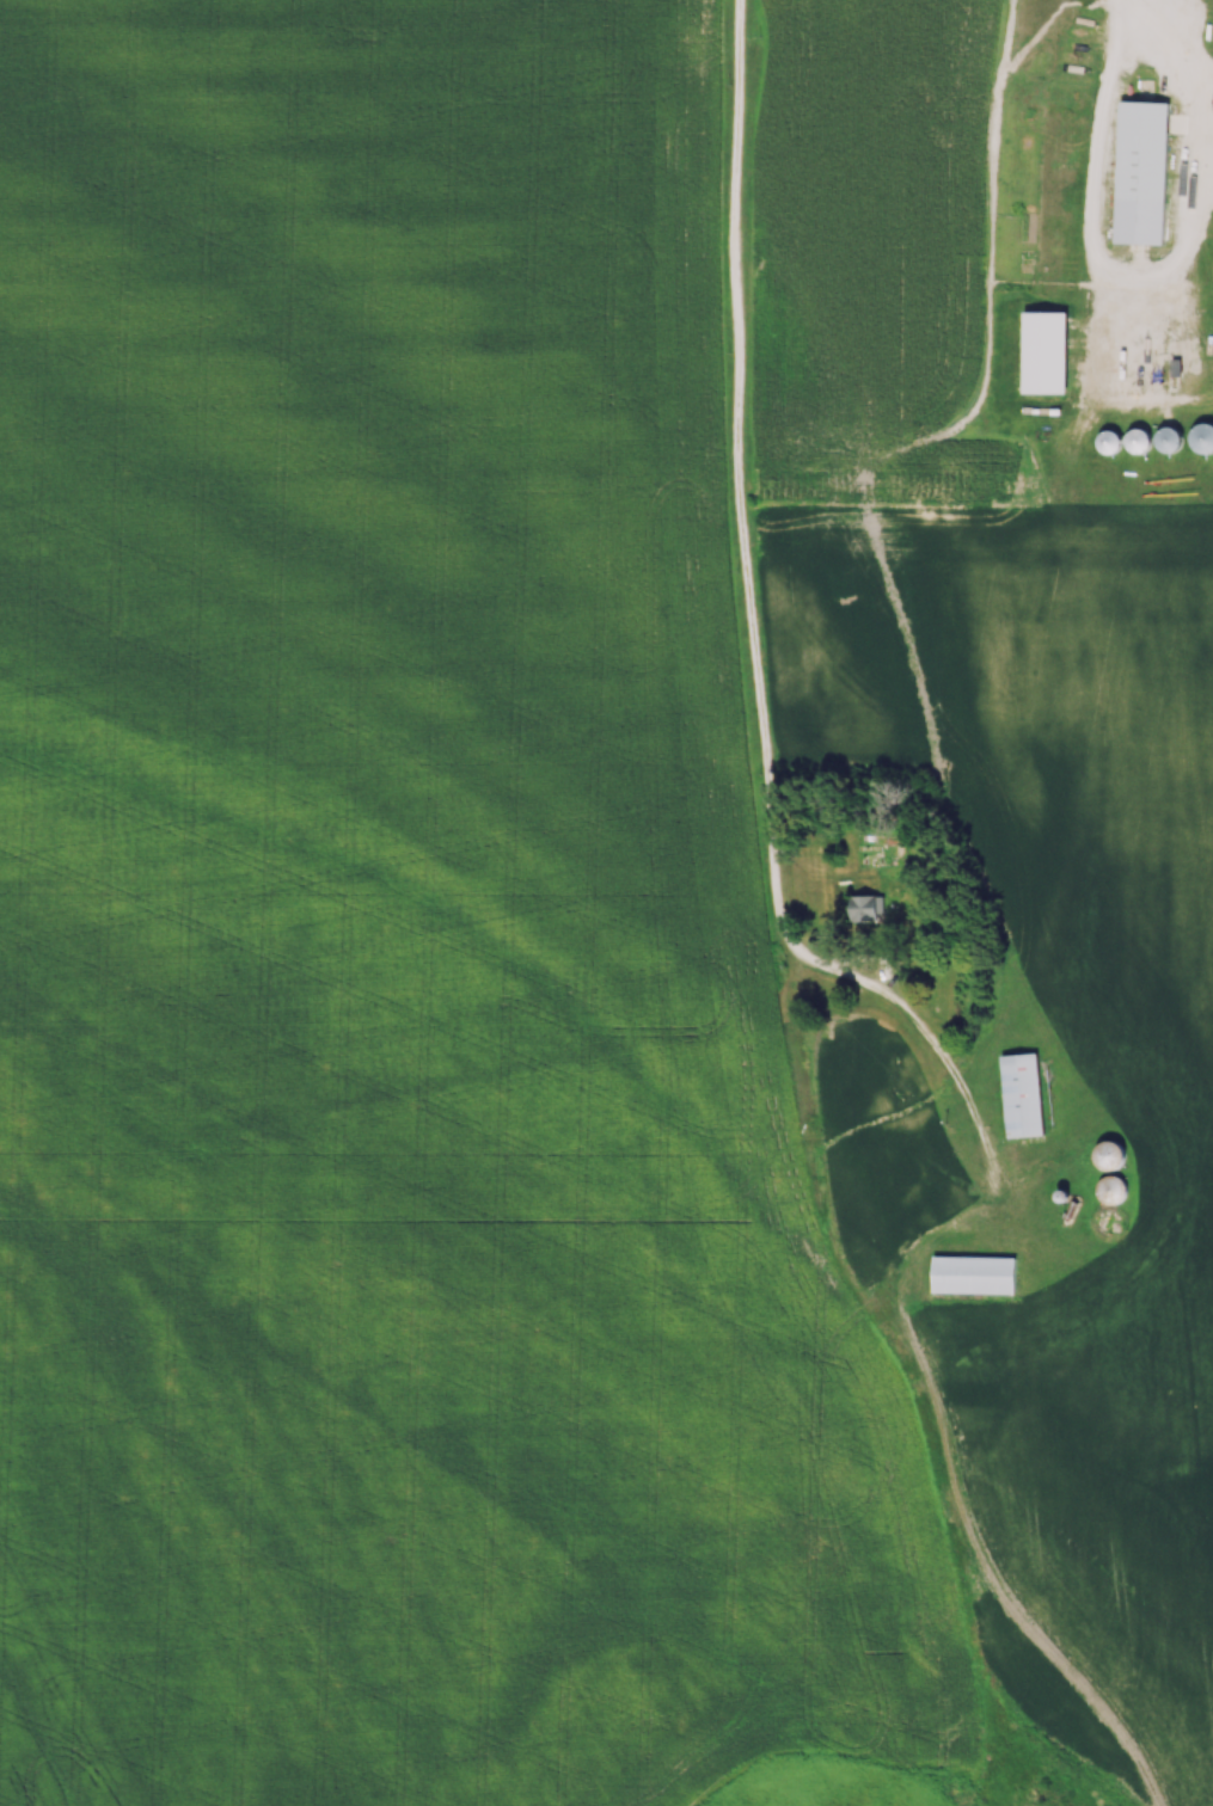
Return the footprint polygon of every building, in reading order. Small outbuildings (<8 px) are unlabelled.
[(1169,102),(1120,101),(1116,243),(1165,244),(1169,102)] [(1024,393),(1067,393),(1066,312),(1023,312),(1024,393)] [(881,919),(879,895),(851,896),(852,921),(881,919)] [(1043,1135),(1038,1053),(1002,1055),(1007,1137),(1043,1135)] [(1015,1294),(1015,1257),(934,1256),(933,1292),(1015,1294)]
